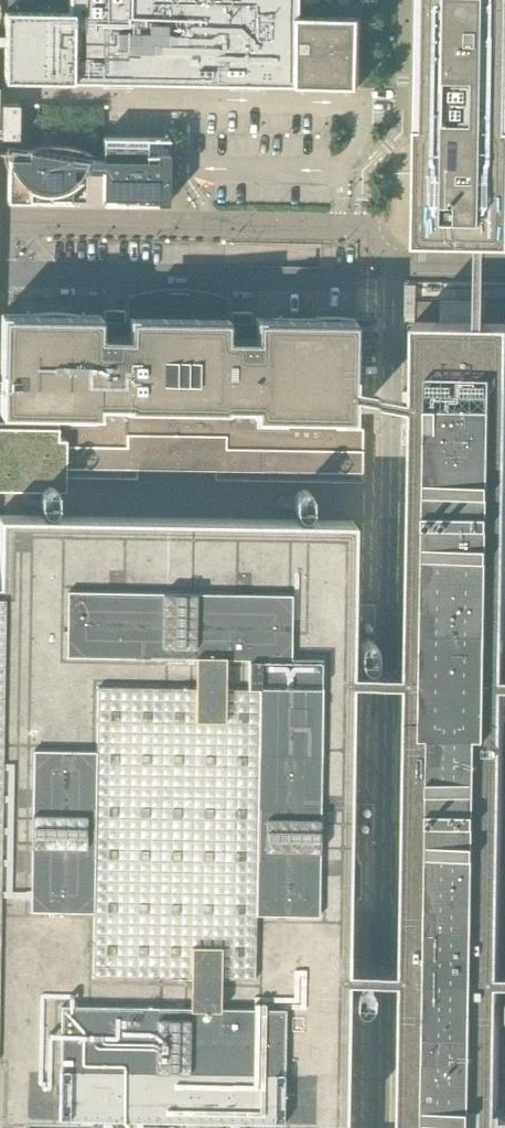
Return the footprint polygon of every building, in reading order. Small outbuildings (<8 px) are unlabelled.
[(360,86),(361,16),(296,14),(297,0),(69,0),(69,14),(6,13),(5,35),(5,46),(5,82),(296,87),(360,86)] [(416,242),(477,243),(492,244),(504,244),(504,0),(420,0),(416,242)] [(19,140),(20,103),(6,103),(0,103),(0,115),(0,127),(0,133),(0,137),(0,140),(19,140)] [(168,205),(168,204),(169,154),(157,154),(156,162),(89,161),(89,153),(81,150),(72,147),(61,146),(50,145),(40,147),(30,149),(23,152),(16,152),(9,152),(8,203),(168,205)] [(475,323),(490,323),(492,244),(477,243),(475,323)] [(130,322),(129,322),(128,348),(130,348),(129,406),(126,406),(126,478),(137,478),(137,470),(215,471),(215,480),(350,482),(362,482),(363,426),(351,426),(331,425),(331,420),(353,420),(355,343),(355,320),(354,319),(353,319),(352,319),(351,319),(350,319),(349,319),(348,319),(348,318),(347,318),(346,318),(345,318),(344,318),(343,318),(342,318),(341,318),(340,318),(339,318),(338,318),(337,318),(336,317),(334,317),(329,317),(327,318),(326,318),(325,318),(324,318),(323,318),(322,318),(321,318),(320,318),(319,320),(256,319),(256,324),(252,324),(253,313),(232,313),(232,324),(227,324),(227,322),(228,322),(228,319),(227,319),(227,302),(179,302),(130,301),(130,317),(129,317),(129,320),(130,320),(130,322)] [(126,478),(126,406),(129,406),(130,348),(128,348),(129,322),(125,322),(125,311),(115,311),(105,311),(104,322),(101,322),(101,316),(80,316),(65,314),(54,313),(30,315),(2,315),(0,412),(0,414),(17,414),(17,422),(0,422),(0,490),(65,491),(65,477),(126,478)] [(350,680),(409,681),(404,970),(379,970),(345,970),(345,978),(374,979),(379,979),(404,980),(402,1127),(498,1127),(500,981),(504,981),(504,974),(501,974),(504,692),(504,323),(490,323),(475,323),(415,322),(414,399),(414,408),(409,673),(380,673),(350,672),(350,680)] [(354,387),(354,397),(387,403),(414,408),(414,399),(387,394),(354,387)] [(3,1124),(20,1125),(213,1127),(234,1127),(343,1127),(345,978),(345,970),(350,680),(350,672),(353,521),(0,515),(0,1124),(3,1124)]
